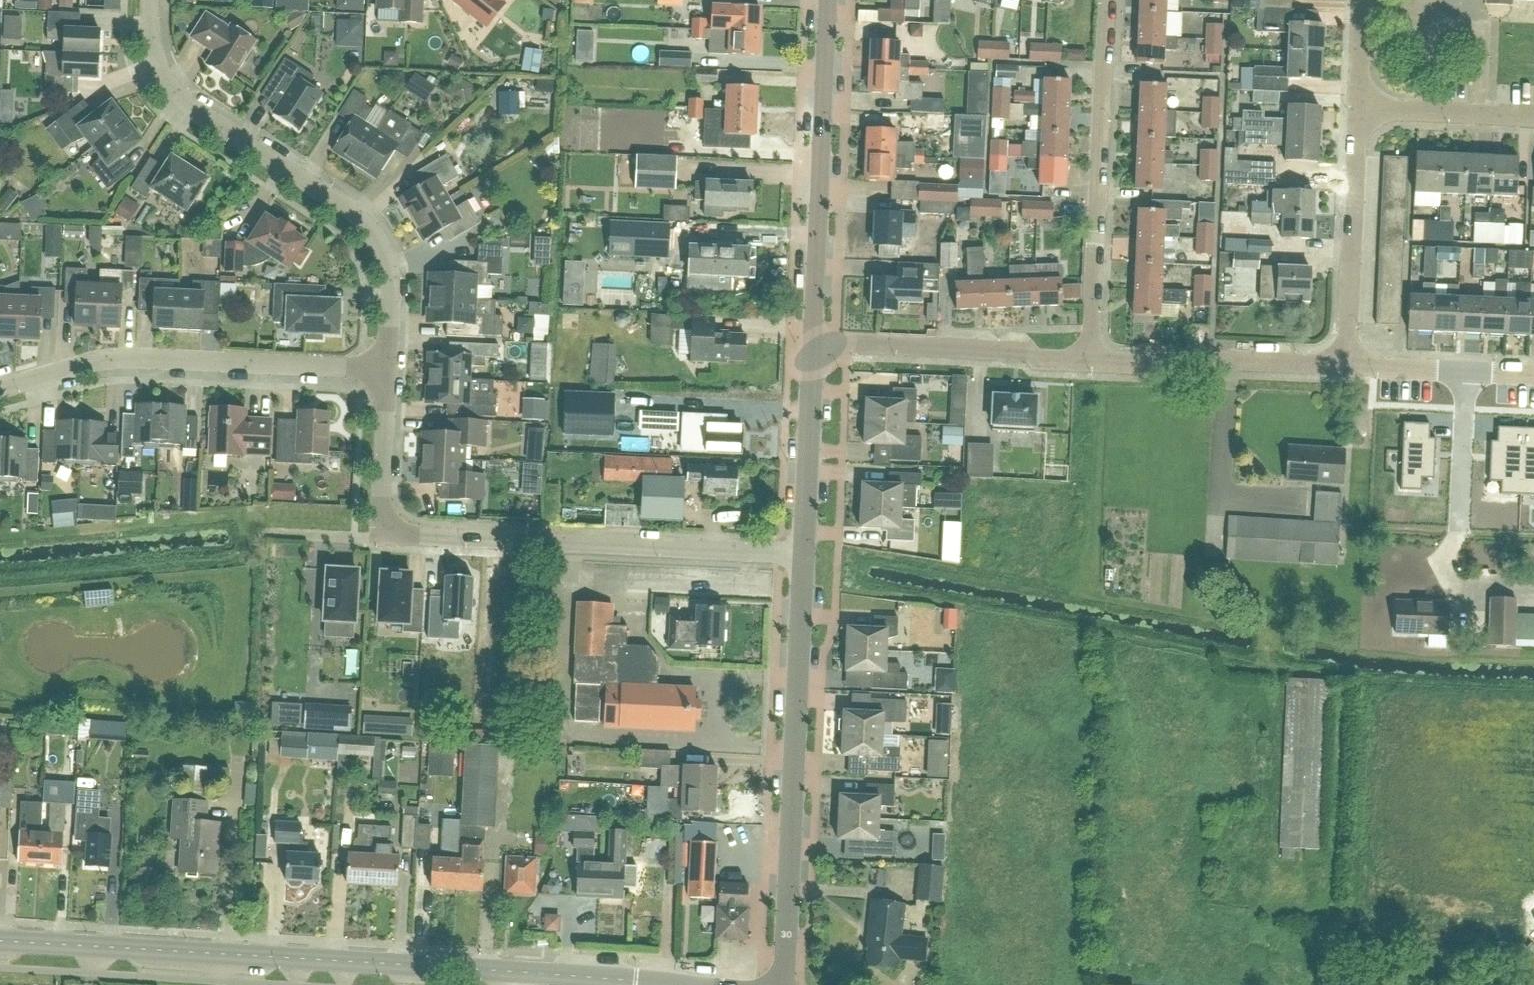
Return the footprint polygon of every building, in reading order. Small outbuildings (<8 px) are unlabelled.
[(39,11),(54,12),(55,0),(40,0),(39,11)] [(377,10),(399,11),(399,23),(422,24),(423,0),(377,0),(377,10)] [(486,28),(505,4),(503,3),(505,0),(451,0),(486,28)] [(890,12),(904,12),(905,0),(891,0),(890,12)] [(904,12),(904,23),(949,25),(950,0),(905,0),(904,12)] [(1139,11),(1165,12),(1166,0),(1140,0),(1139,11)] [(1258,10),(1265,10),(1282,10),(1283,10),(1283,0),(1259,0),(1258,10)] [(729,31),(759,33),(760,8),(730,7),(713,6),(712,31),(729,31)] [(1265,10),(1264,33),(1289,34),(1288,52),(1322,53),(1324,25),(1290,24),(1291,10),(1283,10),(1282,10),(1265,10)] [(1164,39),(1164,36),(1165,12),(1139,11),(1138,37),(1164,39)] [(64,42),(64,53),(99,55),(100,31),(80,30),(81,14),(48,13),(47,41),(64,42)] [(206,15),(191,38),(214,52),(206,64),(231,81),(256,42),(230,25),(228,29),(206,15)] [(693,19),(692,28),(706,29),(707,20),(693,19)] [(1206,25),(1205,41),(1221,41),(1222,26),(1206,25)] [(363,43),(362,26),(341,27),(342,44),(363,43)] [(706,39),(706,29),(692,28),(691,38),(706,39)] [(759,33),(729,31),(728,56),(758,57),(759,33)] [(1176,37),(1164,36),(1164,39),(1138,37),(1137,64),(1163,65),(1163,50),(1175,50),(1176,37)] [(871,41),(870,67),(908,69),(908,76),(917,76),(918,62),(908,62),(909,55),(898,54),(899,42),(871,41)] [(1221,41),(1205,41),(1204,56),(1221,56),(1221,41)] [(977,59),(994,59),(994,43),(978,42),(977,59)] [(1008,44),(994,43),(994,59),(1008,60),(1008,44)] [(1029,61),(1045,62),(1046,45),(1030,45),(1029,61)] [(1046,45),(1045,62),(1060,62),(1061,46),(1046,45)] [(1086,61),(1088,51),(1070,48),(1068,59),(1086,61)] [(98,79),(99,55),(64,53),(42,52),(46,64),(45,92),(78,94),(78,78),(98,79)] [(1253,91),(1279,92),(1287,93),(1288,80),(1321,81),(1322,53),(1288,52),(1287,69),(1254,68),(1254,73),(1253,91)] [(718,55),(690,55),(691,66),(718,65),(718,55)] [(285,59),(266,89),(282,100),(274,114),(299,130),(322,95),(309,86),(314,78),(285,59)] [(918,62),(917,76),(927,76),(928,62),(918,62)] [(971,63),(970,71),(984,72),(984,73),(988,73),(988,64),(971,63)] [(1009,104),(1009,89),(1010,79),(1018,80),(1019,66),(997,65),(996,78),(994,78),(992,103),(1009,104)] [(908,69),(870,67),(869,93),(895,94),(895,100),(921,101),(922,83),(908,83),(908,76),(908,69)] [(717,83),(717,70),(696,70),(695,82),(717,83)] [(984,72),(970,71),(970,72),(968,72),(968,86),(984,87),(984,73),(984,72)] [(1043,106),(1069,107),(1071,81),(1044,79),(1043,105),(1043,106)] [(1218,115),(1219,99),(1220,82),(1204,81),(1202,114),(1218,115)] [(1165,112),(1165,109),(1179,110),(1180,96),(1166,96),(1166,86),(1140,84),(1139,111),(1165,112)] [(511,86),(511,111),(521,111),(521,86),(511,86)] [(727,86),(725,111),(755,112),(757,87),(727,86)] [(355,166),(377,131),(364,123),(372,111),(364,105),(367,100),(354,91),(339,115),(351,123),(333,152),(355,166)] [(1279,92),(1253,91),(1252,103),(1278,105),(1279,92)] [(688,109),(703,110),(703,100),(689,99),(688,109)] [(81,156),(82,156),(126,122),(111,103),(91,119),(80,105),(56,123),(72,144),(86,138),(93,147),(81,156)] [(1008,120),(1009,104),(992,103),(991,119),(1008,120)] [(1068,134),(1069,107),(1043,106),(1043,105),(1024,104),(1023,116),(1042,117),(1041,132),(1068,134)] [(1243,132),(1246,132),(1319,135),(1320,107),(1288,106),(1287,121),(1263,120),(1263,113),(1244,112),(1243,119),(1233,119),(1233,131),(1243,132)] [(702,119),(703,110),(688,109),(688,119),(702,119)] [(755,112),(725,111),(724,135),(754,137),(755,112)] [(1139,111),(1138,137),(1164,139),(1174,139),(1176,113),(1165,112),(1139,111)] [(903,129),(935,130),(944,130),(945,115),(919,114),(919,116),(904,116),(903,129)] [(1218,115),(1202,114),(1201,129),(1218,130),(1218,115)] [(141,142),(126,122),(82,156),(82,157),(94,148),(101,157),(91,169),(108,190),(131,172),(120,158),(141,142)] [(389,139),(377,131),(355,166),(377,180),(395,151),(407,159),(422,135),(409,126),(405,132),(397,127),(389,139)] [(867,129),(866,155),(904,157),(904,164),(911,164),(914,164),(914,150),(914,145),(894,144),(895,130),(867,129)] [(1067,160),(1068,134),(1041,132),(1041,142),(1022,141),(1022,157),(1028,157),(1028,158),(1067,160)] [(1246,132),(1245,145),(1286,147),(1285,162),(1317,163),(1319,135),(1246,132)] [(1138,137),(1136,164),(1162,165),(1171,165),(1172,154),(1163,153),(1164,139),(1138,137)] [(990,141),(990,156),(1006,157),(1007,142),(990,141)] [(1225,148),(1224,173),(1275,175),(1275,163),(1237,162),(1237,148),(1225,148)] [(924,151),(914,150),(914,164),(923,164),(923,163),(937,164),(937,158),(923,157),(924,151)] [(1200,151),(1200,166),(1216,167),(1217,151),(1200,151)] [(1440,194),(1442,155),(1416,154),(1414,193),(1440,194)] [(407,209),(413,219),(448,199),(441,187),(459,176),(446,155),(413,175),(420,187),(398,200),(404,211),(407,209)] [(904,157),(866,155),(864,181),(892,182),(893,169),(910,170),(911,164),(904,164),(904,157)] [(985,177),(985,155),(960,155),(960,176),(985,177)] [(1467,156),(1442,155),(1440,194),(1465,195),(1467,156)] [(151,190),(187,213),(208,180),(171,156),(164,168),(150,159),(131,189),(146,199),(151,190)] [(637,156),(635,188),(675,190),(677,158),(637,156)] [(1004,194),(1006,157),(990,156),(989,172),(991,172),(990,194),(1004,194)] [(1492,157),(1467,156),(1465,195),(1490,196),(1492,157)] [(1407,170),(1407,158),(1383,157),(1382,169),(1407,170)] [(1492,157),(1490,196),(1516,198),(1518,159),(1492,157)] [(1065,187),(1067,160),(1028,158),(1028,168),(1039,169),(1039,185),(1065,187)] [(1171,165),(1162,165),(1136,164),(1135,190),(1161,192),(1162,178),(1170,179),(1171,165)] [(1216,167),(1200,166),(1199,182),(1215,182),(1216,167)] [(1407,170),(1382,169),(1382,181),(1406,182),(1407,170)] [(1274,187),(1275,175),(1224,173),(1223,185),(1274,187)] [(1406,194),(1406,182),(1382,181),(1381,193),(1406,194)] [(695,182),(694,200),(705,201),(705,206),(751,208),(752,184),(722,183),(722,184),(695,182)] [(919,183),(918,201),(957,203),(957,185),(919,183)] [(1273,214),(1283,215),(1313,216),(1314,193),(1284,192),(1273,191),(1272,204),(1273,204),(1273,214)] [(1406,194),(1381,193),(1381,205),(1405,206),(1406,194)] [(126,197),(115,213),(129,222),(140,206),(126,197)] [(448,199),(413,219),(419,229),(416,231),(423,242),(443,229),(450,241),(481,223),(468,201),(454,209),(448,199)] [(969,217),(985,217),(986,201),(970,200),(969,217)] [(986,201),(985,217),(1000,218),(1001,201),(986,201)] [(920,202),(919,214),(950,215),(957,204),(920,202)] [(1021,219),(1037,220),(1038,203),(1021,202),(1021,219)] [(1138,210),(1137,237),(1163,238),(1178,239),(1179,227),(1163,227),(1164,221),(1181,222),(1181,210),(1190,210),(1190,203),(1151,202),(1151,211),(1138,210)] [(1038,203),(1037,220),(1052,220),(1052,204),(1038,203)] [(1252,203),(1252,213),(1273,214),(1273,204),(1272,204),(1252,203)] [(1405,218),(1405,206),(1381,205),(1380,217),(1405,218)] [(876,213),(874,245),(899,247),(899,237),(913,237),(914,213),(900,212),(900,215),(876,213)] [(1272,225),(1273,214),(1252,213),(1251,224),(1272,225)] [(1312,240),(1313,216),(1283,215),(1281,238),(1312,240)] [(279,225),(266,216),(248,243),(244,244),(226,244),(225,272),(243,272),(243,267),(249,268),(255,266),(261,264),(267,261),(267,262),(271,258),(289,269),(293,262),(295,263),(298,264),(302,263),(306,256),(305,253),(303,250),(302,249),(306,242),(293,233),(295,230),(281,221),(279,225)] [(1404,230),(1405,218),(1380,217),(1380,229),(1404,230)] [(1423,240),(1437,241),(1438,221),(1424,221),(1423,240)] [(1454,222),(1438,221),(1437,241),(1453,242),(1454,222)] [(670,234),(692,234),(692,222),(671,222),(670,234)] [(670,226),(610,223),(608,255),(668,258),(670,226)] [(1488,243),(1489,224),(1474,223),(1474,242),(1488,243)] [(1197,224),(1196,240),(1212,240),(1213,225),(1197,224)] [(1488,243),(1503,244),(1521,244),(1521,225),(1509,224),(1509,226),(1504,226),(1504,224),(1489,224),(1488,243)] [(1404,230),(1380,229),(1379,241),(1404,242),(1404,230)] [(21,246),(21,234),(0,235),(0,247),(21,246)] [(1163,238),(1137,237),(1136,263),(1162,264),(1163,238)] [(479,246),(478,263),(450,262),(449,263),(462,263),(462,276),(432,274),(429,276),(428,286),(431,288),(431,298),(427,298),(427,299),(476,301),(476,286),(487,287),(488,275),(502,276),(503,239),(479,246)] [(1212,256),(1212,240),(1196,240),(1196,255),(1212,256)] [(1248,240),(1247,254),(1259,255),(1259,253),(1271,254),(1271,241),(1248,240)] [(1403,254),(1404,242),(1379,241),(1379,253),(1403,254)] [(748,277),(749,249),(732,249),(733,244),(702,243),(701,247),(698,247),(698,256),(701,256),(701,260),(715,261),(715,276),(748,277)] [(940,269),(956,270),(957,246),(941,245),(940,269)] [(1484,248),(1483,263),(1497,263),(1498,249),(1484,248)] [(1508,251),(1508,267),(1531,269),(1532,253),(1508,251)] [(1258,269),(1259,255),(1247,254),(1234,253),(1234,268),(1258,269)] [(1403,254),(1379,253),(1378,265),(1403,266),(1403,254)] [(1161,280),(1162,264),(1136,263),(1134,289),(1172,291),(1173,280),(1161,280)] [(1435,278),(1436,264),(1425,263),(1424,277),(1435,278)] [(897,302),(910,303),(920,303),(921,281),(937,281),(938,266),(898,264),(897,279),(872,278),(871,311),(897,312),(897,302)] [(1402,278),(1403,266),(1378,265),(1378,277),(1402,278)] [(1483,280),(1484,265),(1473,265),(1473,279),(1483,280)] [(1261,279),(1260,299),(1277,299),(1277,300),(1309,302),(1310,268),(1278,267),(1278,268),(1262,267),(1262,279),(1261,279)] [(98,327),(99,286),(87,286),(87,270),(66,269),(65,304),(65,299),(77,300),(75,326),(98,327)] [(956,310),(982,310),(982,283),(980,283),(979,270),(968,271),(969,284),(955,284),(956,310)] [(134,272),(122,272),(112,271),(111,287),(99,286),(98,327),(120,328),(121,302),(132,303),(132,307),(132,308),(134,272)] [(1194,277),(1194,292),(1210,293),(1211,278),(1194,277)] [(1402,278),(1378,277),(1377,289),(1402,290),(1402,278)] [(154,329),(177,331),(179,292),(166,291),(167,280),(140,279),(138,312),(154,313),(154,329)] [(1482,299),(1480,335),(1504,336),(1506,285),(1507,285),(1507,280),(1495,280),(1494,300),(1482,299)] [(1034,282),(1035,308),(1062,307),(1061,281),(1034,282)] [(1514,285),(1507,285),(1506,285),(1504,336),(1528,337),(1530,301),(1531,282),(1515,281),(1514,285)] [(179,292),(177,331),(201,332),(202,315),(218,316),(220,283),(193,282),(192,292),(179,292)] [(982,310),(1009,309),(1008,282),(982,283),(982,310)] [(1009,309),(1035,308),(1034,282),(1008,282),(1009,309)] [(19,299),(18,299),(19,283),(7,287),(0,287),(0,339),(17,339),(19,299)] [(275,286),(274,306),(275,306),(274,322),(287,323),(286,333),(306,334),(306,340),(322,340),(322,335),(339,336),(340,301),(324,301),(325,288),(275,286)] [(19,299),(17,339),(39,340),(40,314),(54,315),(53,319),(53,320),(54,320),(55,289),(32,288),(31,299),(19,299)] [(1432,333),(1456,334),(1458,298),(1458,289),(1446,288),(1446,298),(1434,297),(1432,333)] [(1185,292),(1172,291),(1134,289),(1133,316),(1159,317),(1160,305),(1185,306),(1185,292)] [(1401,302),(1402,290),(1377,289),(1377,301),(1401,302)] [(1210,293),(1194,292),(1193,308),(1209,309),(1210,293)] [(1409,296),(1408,326),(1408,332),(1432,333),(1434,297),(1409,296)] [(1482,299),(1458,298),(1456,334),(1480,335),(1482,299)] [(476,301),(427,299),(431,299),(430,309),(427,311),(427,321),(429,323),(459,325),(459,336),(446,335),(446,337),(485,338),(486,316),(475,316),(476,301)] [(1401,302),(1377,301),(1376,313),(1400,314),(1401,302)] [(1376,313),(1375,325),(1400,326),(1400,314),(1376,313)] [(726,361),(733,362),(744,362),(745,336),(727,335),(727,333),(720,333),(712,332),(712,319),(645,316),(644,340),(671,341),(672,331),(692,332),(690,362),(726,364),(726,361)] [(592,343),(589,383),(613,385),(616,345),(592,343)] [(430,371),(430,379),(469,380),(470,367),(484,367),(484,358),(498,358),(499,346),(470,345),(469,356),(428,354),(427,371),(430,371)] [(956,407),(963,407),(965,379),(940,378),(939,398),(956,399),(956,407)] [(492,382),(469,380),(430,379),(429,387),(427,387),(426,403),(467,405),(466,416),(495,418),(497,395),(492,395),(492,382)] [(866,422),(906,423),(906,411),(916,412),(917,390),(893,389),(893,401),(867,400),(866,422)] [(566,394),(564,435),(644,438),(646,397),(566,394)] [(1022,397),(1022,395),(1011,395),(1011,396),(995,395),(993,431),(1036,433),(1036,423),(1040,423),(1040,412),(1037,412),(1038,397),(1022,397)] [(523,398),(522,419),(548,420),(549,402),(544,402),(545,400),(523,398)] [(144,448),(159,449),(161,406),(136,405),(136,415),(123,414),(121,459),(135,459),(135,444),(145,444),(144,448)] [(186,407),(161,406),(159,449),(174,450),(174,445),(183,446),(183,450),(197,450),(198,418),(186,417),(186,407)] [(212,414),(210,414),(209,429),(211,429),(210,455),(243,457),(243,452),(269,453),(269,456),(269,455),(271,421),(245,420),(245,410),(212,408),(212,414)] [(279,420),(278,420),(276,464),(311,465),(312,455),(327,456),(329,413),(299,412),(298,429),(279,428),(279,420)] [(424,448),(424,459),(464,461),(465,446),(485,447),(486,422),(436,420),(454,421),(453,435),(422,433),(422,448),(424,448)] [(65,465),(80,466),(82,423),(56,422),(56,432),(44,431),(42,464),(56,464),(56,460),(65,461),(65,465)] [(921,462),(921,437),(905,436),(906,423),(866,422),(865,444),(891,445),(891,461),(921,462)] [(107,424),(82,423),(80,466),(94,466),(95,462),(104,463),(103,466),(117,467),(119,434),(106,434),(107,424)] [(1403,423),(1400,490),(1421,491),(1421,479),(1433,480),(1435,439),(1429,439),(1429,425),(1403,423)] [(692,424),(691,451),(740,453),(741,427),(692,424)] [(965,442),(964,425),(942,426),(943,443),(965,442)] [(1490,442),(1488,482),(1500,483),(1500,495),(1520,496),(1523,429),(1497,428),(1496,442),(1490,442)] [(1520,496),(1533,496),(1533,429),(1523,429),(1520,496)] [(2,439),(0,482),(15,482),(15,478),(24,479),(24,482),(38,483),(39,451),(27,450),(27,440),(2,439)] [(1342,485),(1344,450),(1288,447),(1286,481),(1342,485)] [(682,521),(683,481),(672,480),(672,460),(604,458),(604,480),(643,481),(642,507),(605,505),(605,526),(641,528),(642,519),(682,521)] [(464,475),(464,461),(424,459),(423,469),(421,469),(420,483),(451,485),(450,499),(441,498),(441,499),(483,501),(484,476),(464,475)] [(688,465),(687,482),(703,483),(702,494),(735,495),(735,492),(738,490),(738,483),(736,481),(737,470),(716,469),(716,467),(688,465)] [(992,468),(967,467),(966,477),(992,478),(992,468)] [(210,486),(232,487),(233,469),(211,469),(210,486)] [(118,472),(119,493),(141,492),(140,471),(118,472)] [(863,505),(903,507),(918,507),(918,487),(922,487),(922,474),(890,473),(890,485),(864,483),(863,505)] [(272,480),(273,496),(297,495),(296,478),(272,480)] [(1341,493),(1315,492),(1314,522),(1340,523),(1341,493)] [(77,526),(77,521),(75,503),(52,506),(54,528),(77,526)] [(902,520),(903,507),(863,505),(862,528),(888,529),(887,541),(915,542),(916,521),(902,520)] [(1229,517),(1226,559),(1337,565),(1339,524),(1229,517)] [(479,563),(477,572),(500,577),(501,567),(479,563)] [(327,570),(324,621),(342,622),(341,638),(353,639),(353,623),(354,623),(357,572),(352,571),(353,567),(333,566),(332,570),(327,570)] [(404,624),(403,632),(417,633),(418,614),(409,613),(411,575),(399,574),(400,570),(384,569),(384,573),(381,573),(378,623),(404,624)] [(457,642),(458,624),(470,624),(472,579),(444,578),(444,594),(443,599),(429,598),(427,640),(457,642)] [(1447,635),(1448,605),(1431,605),(1432,602),(1396,601),(1395,633),(1447,635)] [(694,690),(657,688),(658,659),(648,647),(619,646),(620,636),(617,635),(611,635),(612,605),(577,604),(573,684),(576,684),(574,721),(598,723),(600,685),(607,686),(604,727),(692,732),(693,719),(699,719),(700,710),(700,702),(694,702),(694,690)] [(696,646),(720,647),(722,647),(723,610),(697,609),(696,618),(670,617),(669,650),(696,651),(696,646)] [(1517,616),(1489,615),(1488,648),(1516,649),(1517,616)] [(846,649),(886,652),(887,639),(897,635),(899,617),(875,616),(874,628),(848,627),(846,649)] [(885,664),(886,652),(846,649),(845,671),(871,673),(870,689),(906,690),(907,674),(899,674),(900,664),(885,664)] [(843,711),(842,719),(838,720),(838,730),(842,732),(842,733),(882,735),(882,722),(905,724),(906,701),(870,699),(869,712),(843,711)] [(335,708),(334,731),(349,732),(350,709),(335,708)] [(882,735),(842,733),(841,755),(867,757),(866,771),(898,772),(899,748),(881,747),(882,735)] [(338,736),(319,735),(308,735),(308,740),(281,738),(280,759),(307,761),(307,755),(337,756),(338,736)] [(81,753),(94,754),(96,738),(83,736),(81,753)] [(338,736),(337,756),(373,758),(374,738),(338,736)] [(483,862),(481,862),(482,846),(483,846),(484,828),(493,829),(498,747),(466,745),(461,822),(456,890),(481,892),(483,862)] [(683,789),(716,790),(717,767),(684,766),(684,767),(670,766),(670,752),(641,750),(640,768),(662,769),(661,787),(683,788),(683,789)] [(12,784),(13,767),(2,767),(2,776),(0,776),(0,810),(11,810),(12,784)] [(182,769),(182,785),(181,801),(174,801),(172,838),(173,838),(173,836),(183,837),(181,872),(179,872),(179,873),(215,876),(219,825),(220,825),(220,824),(205,823),(206,803),(205,803),(206,786),(218,787),(218,776),(203,776),(203,769),(182,769)] [(838,817),(878,819),(878,806),(893,807),(894,785),(866,784),(865,796),(839,795),(838,817)] [(682,800),(668,800),(653,799),(653,810),(668,810),(667,820),(682,821),(682,812),(715,814),(716,790),(683,789),(682,800)] [(18,863),(40,864),(42,829),(41,829),(42,803),(21,802),(20,828),(18,863)] [(42,829),(40,864),(62,865),(64,826),(65,826),(66,805),(50,805),(49,825),(50,825),(50,830),(42,829)] [(77,840),(88,840),(86,867),(108,868),(110,836),(104,836),(105,825),(97,825),(97,811),(84,810),(83,824),(78,824),(77,840)] [(401,849),(413,850),(415,817),(403,816),(401,849)] [(419,817),(415,817),(413,850),(429,851),(430,826),(418,826),(419,817)] [(877,831),(878,819),(838,817),(837,839),(863,840),(862,855),(894,856),(895,842),(891,841),(891,832),(877,831)] [(442,821),(440,859),(433,859),(431,889),(456,890),(461,822),(442,821)] [(303,830),(300,830),(300,824),(276,823),(274,843),(289,844),(288,854),(287,854),(285,881),(289,881),(289,884),(291,887),(298,887),(301,885),(301,882),(318,883),(319,855),(306,855),(307,844),(299,843),(299,837),(302,837),(303,830)] [(684,823),(683,842),(715,843),(716,824),(684,823)] [(359,825),(358,839),(357,840),(355,841),(354,843),(354,844),(353,846),(353,848),(353,850),(353,851),(354,853),(355,854),(348,854),(346,884),(371,886),(375,826),(359,825)] [(392,827),(375,826),(371,886),(397,887),(398,857),(389,856),(390,846),(392,827)] [(599,897),(600,866),(592,866),(593,834),(574,833),(574,829),(562,829),(562,847),(576,847),(575,897),(599,897)] [(600,866),(599,897),(622,898),(625,831),(610,830),(609,867),(600,866)] [(669,834),(668,865),(667,885),(681,886),(682,865),(683,834),(669,834)] [(553,836),(535,836),(535,855),(552,856),(553,836)] [(927,849),(926,863),(943,864),(944,840),(930,839),(929,849),(927,849)] [(713,900),(715,844),(690,843),(688,899),(713,900)] [(532,895),(533,880),(538,881),(538,875),(534,875),(535,860),(508,859),(506,893),(532,895)] [(939,903),(943,869),(919,866),(916,900),(939,903)] [(717,908),(715,940),(741,941),(746,937),(748,909),(747,909),(748,885),(720,884),(718,908),(717,908)] [(869,935),(866,966),(897,969),(898,959),(924,962),(926,940),(900,937),(904,906),(871,902),(867,934),(869,935)] [(545,931),(556,932),(558,932),(559,918),(546,917),(545,931)]
